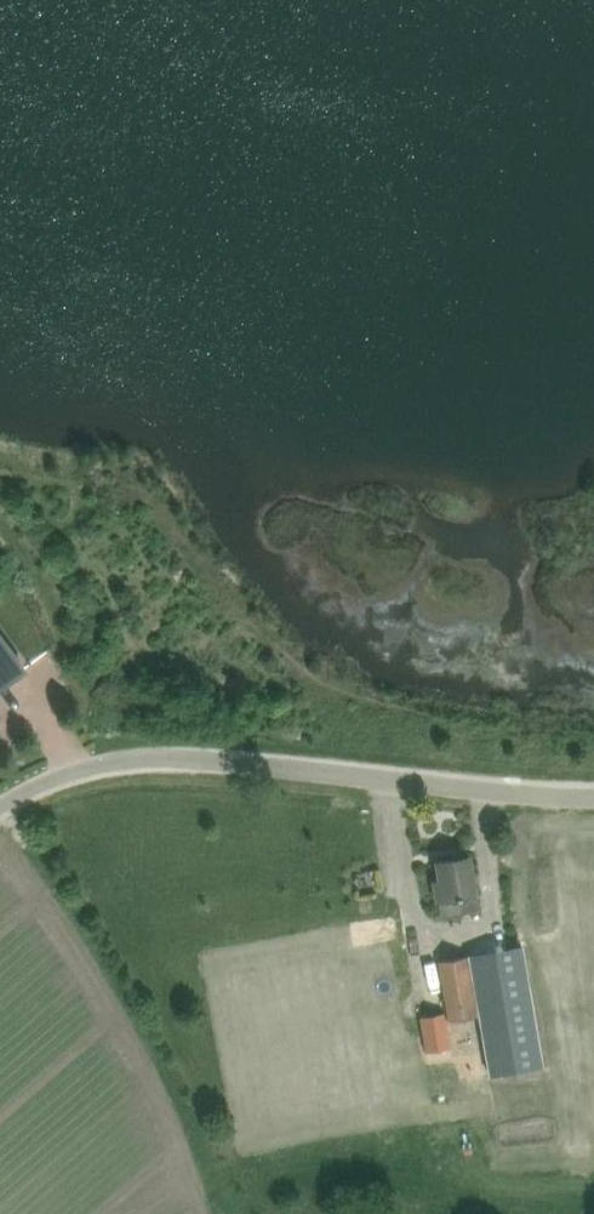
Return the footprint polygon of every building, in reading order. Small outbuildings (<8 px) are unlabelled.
[(25,669),(0,635),(0,688),(25,669)] [(435,880),(441,916),(479,909),(470,855),(465,856),(464,853),(452,855),(453,858),(437,861),(440,879),(435,880)] [(513,901),(518,949),(469,955),(438,961),(447,1011),(421,1015),(427,1051),(453,1046),(448,1020),(478,1015),(494,1173),(593,1162),(593,869),(511,877),(513,901)]
